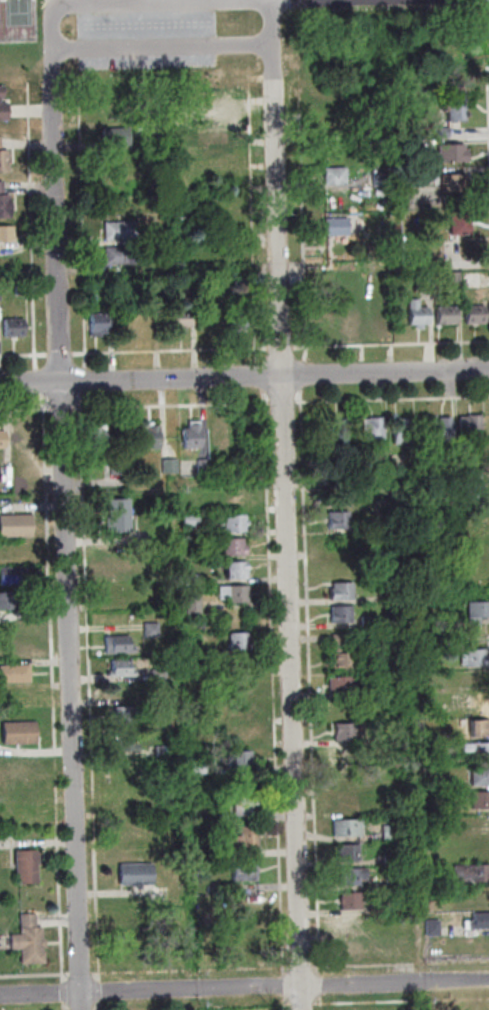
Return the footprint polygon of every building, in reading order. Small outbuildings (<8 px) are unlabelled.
[(8,121),(0,121),(0,88),(5,88),(5,100),(2,100),(2,104),(8,104),(8,121)] [(450,122),(449,94),(467,94),(467,121),(450,122)] [(229,105),(229,122),(202,123),(202,106),(229,105)] [(211,126),(233,126),(233,141),(211,141),(211,126)] [(436,128),(450,128),(450,139),(436,139),(436,128)] [(131,146),(105,147),(105,129),(130,129),(131,146)] [(10,172),(0,172),(0,138),(2,138),(2,152),(10,152),(10,172)] [(404,142),(420,142),(420,156),(405,156),(404,142)] [(469,150),(469,162),(440,163),(440,146),(466,145),(466,150),(469,150)] [(326,186),(326,169),(347,168),(348,186),(326,186)] [(375,174),(389,174),(389,187),(375,188),(375,174)] [(443,176),(467,176),(467,193),(443,194),(443,176)] [(12,219),(0,219),(0,183),(5,183),(5,196),(11,196),(12,219)] [(471,211),(471,235),(452,236),(451,212),(471,211)] [(350,236),(328,237),(328,219),(350,219),(350,236)] [(106,241),(106,223),(137,223),(137,240),(106,241)] [(16,243),(0,243),(0,228),(16,227),(16,243)] [(107,266),(107,248),(137,248),(138,265),(107,266)] [(461,272),(461,285),(447,285),(447,273),(461,272)] [(435,288),(422,288),(422,274),(434,274),(435,288)] [(235,279),(253,278),(253,289),(235,289),(235,279)] [(340,291),(340,278),(352,278),(352,291),(340,291)] [(19,297),(18,286),(32,286),(32,296),(19,297)] [(430,309),(430,325),(411,326),(410,301),(420,301),(420,309),(430,309)] [(487,306),(487,325),(469,325),(468,307),(487,306)] [(458,325),(438,325),(438,307),(458,307),(458,325)] [(223,308),(198,308),(198,328),(223,328),(223,308)] [(387,325),(387,308),(367,308),(367,325),(387,325)] [(361,310),(361,327),(342,328),(342,311),(361,310)] [(193,328),(173,329),(173,312),(193,311),(193,328)] [(230,312),(248,311),(248,331),(230,331),(230,312)] [(92,339),(92,316),(109,315),(110,335),(102,335),(102,338),(92,339)] [(25,320),(26,337),(6,338),(6,321),(25,320)] [(463,437),(462,418),(469,418),(469,417),(482,417),(483,436),(463,437)] [(365,420),(371,420),(371,419),(385,419),(386,441),(365,442),(365,420)] [(436,419),(453,419),(454,441),(437,442),(436,419)] [(350,447),(330,447),(329,421),(349,420),(350,447)] [(395,445),(394,420),(411,420),(412,444),(395,445)] [(190,423),(201,422),(202,449),(186,449),(186,430),(190,429),(190,423)] [(98,424),(107,423),(107,453),(91,453),(91,430),(98,429),(98,424)] [(161,450),(145,451),(144,424),(154,424),(154,427),(160,427),(161,450)] [(231,448),(214,449),(213,428),(219,428),(219,426),(230,425),(231,448)] [(8,450),(0,450),(0,433),(7,432),(8,450)] [(390,470),(380,470),(379,457),(389,457),(390,470)] [(112,459),(125,459),(126,475),(113,476),(112,459)] [(179,474),(164,474),(164,460),(178,460),(179,474)] [(238,474),(225,474),(225,460),(237,460),(238,474)] [(209,461),(210,475),(200,476),(199,461),(209,461)] [(13,468),(13,482),(4,482),(3,468),(13,468)] [(109,534),(108,521),(110,521),(109,501),(131,501),(132,533),(109,534)] [(331,513),(349,512),(349,528),(332,529),(331,513)] [(34,516),(34,539),(2,540),(1,517),(34,516)] [(185,517),(200,516),(200,526),(185,527),(185,517)] [(226,516),(247,516),(247,521),(249,521),(249,527),(247,527),(247,533),(226,534),(226,529),(221,529),(221,522),(226,522),(226,516)] [(245,539),(245,547),(247,547),(248,557),(226,558),(225,540),(245,539)] [(134,568),(134,576),(112,576),(112,558),(128,557),(129,568),(134,568)] [(327,575),(347,575),(347,558),(327,558),(327,575)] [(227,564),(248,563),(248,580),(228,581),(227,564)] [(2,570),(29,569),(29,586),(2,587),(2,570)] [(172,570),(172,582),(158,582),(158,570),(172,570)] [(201,586),(187,586),(187,576),(201,576),(201,586)] [(332,589),(335,589),(335,584),(354,584),(354,599),(332,600),(332,589)] [(108,585),(108,603),(129,603),(129,585),(108,585)] [(248,586),(249,593),(251,593),(251,598),(249,598),(249,603),(229,604),(229,600),(220,600),(220,587),(248,586)] [(24,611),(0,612),(0,595),(3,595),(3,593),(24,593),(24,611)] [(187,596),(201,596),(202,614),(187,614),(187,596)] [(469,605),(488,604),(488,619),(481,619),(482,626),(470,626),(469,605)] [(352,606),(353,622),(334,622),(334,607),(352,606)] [(377,626),(364,627),(363,617),(377,617),(377,626)] [(146,639),(145,624),(160,624),(160,638),(146,639)] [(231,634),(251,633),(251,650),(232,650),(231,634)] [(334,670),(333,634),(348,634),(348,644),(342,644),(342,653),(354,653),(355,669),(334,670)] [(135,647),(135,654),(107,655),(106,638),(130,637),(130,647),(135,647)] [(447,648),(446,638),(457,637),(457,648),(447,648)] [(28,660),(0,661),(0,644),(28,643),(28,660)] [(224,650),(225,664),(210,665),(210,651),(224,650)] [(462,656),(468,655),(467,651),(487,650),(487,657),(488,657),(488,666),(463,667),(462,656)] [(136,671),(136,678),(110,679),(110,673),(113,673),(113,661),(131,660),(131,671),(136,671)] [(1,685),(1,667),(32,666),(32,684),(1,685)] [(167,670),(167,681),(154,681),(154,671),(167,670)] [(468,673),(468,687),(484,687),(484,673),(468,673)] [(357,693),(331,694),(331,678),(352,678),(352,685),(357,685),(357,693)] [(250,680),(226,680),(226,696),(250,696),(250,680)] [(137,694),(137,701),(114,702),(114,684),(132,684),(132,694),(137,694)] [(169,704),(155,704),(155,694),(169,694),(169,704)] [(252,720),(252,701),(226,701),(226,720),(252,720)] [(116,725),(116,708),(138,707),(139,724),(116,725)] [(472,721),(488,720),(488,736),(473,737),(472,721)] [(37,724),(37,746),(5,747),(4,725),(37,724)] [(337,726),(356,725),(356,742),(337,743),(337,726)] [(252,726),(227,726),(227,741),(252,741),(252,726)] [(140,752),(118,753),(117,736),(133,735),(134,745),(139,745),(140,752)] [(206,749),(193,750),(192,739),(206,738),(206,749)] [(474,744),(488,744),(488,760),(475,760),(474,744)] [(335,746),(335,764),(361,764),(361,746),(335,746)] [(171,757),(157,757),(157,748),(170,747),(171,757)] [(230,752),(251,751),(252,769),(231,770),(230,752)] [(193,776),(193,763),(207,763),(207,775),(193,776)] [(473,769),(488,769),(488,786),(474,787),(473,769)] [(473,793),(488,793),(488,809),(474,810),(473,793)] [(235,800),(261,799),(262,811),(257,811),(257,816),(235,817),(235,800)] [(362,821),(363,837),(336,838),(336,822),(362,821)] [(257,827),(258,856),(241,857),(241,847),(230,847),(229,838),(241,837),(241,828),(257,827)] [(385,841),(384,827),(398,827),(399,840),(385,841)] [(340,846),(359,845),(360,862),(341,862),(340,846)] [(18,854),(38,853),(39,885),(19,886),(18,854)] [(400,866),(386,867),(386,856),(400,856),(400,866)] [(260,875),(258,875),(258,882),(234,883),(234,865),(259,864),(260,875)] [(154,887),(121,888),(120,866),(153,865),(154,887)] [(456,867),(488,866),(488,882),(456,884),(456,867)] [(342,870),(360,869),(361,886),(342,886),(342,870)] [(388,889),(388,879),(400,879),(401,889),(388,889)] [(342,894),(361,893),(362,910),(343,911),(342,894)] [(388,914),(372,914),(372,905),(387,905),(388,914)] [(475,914),(488,914),(488,930),(466,931),(466,922),(475,922),(475,914)] [(22,967),(22,951),(12,951),(12,937),(21,937),(21,931),(22,931),(22,916),(37,915),(37,930),(44,930),(44,942),(46,942),(47,950),(44,950),(44,955),(46,955),(46,966),(22,967)] [(371,916),(340,916),(340,934),(371,934),(371,916)] [(441,922),(441,936),(428,937),(428,922),(441,922)] [(478,1001),(478,1009),(488,1009),(488,1001),(478,1001)]
